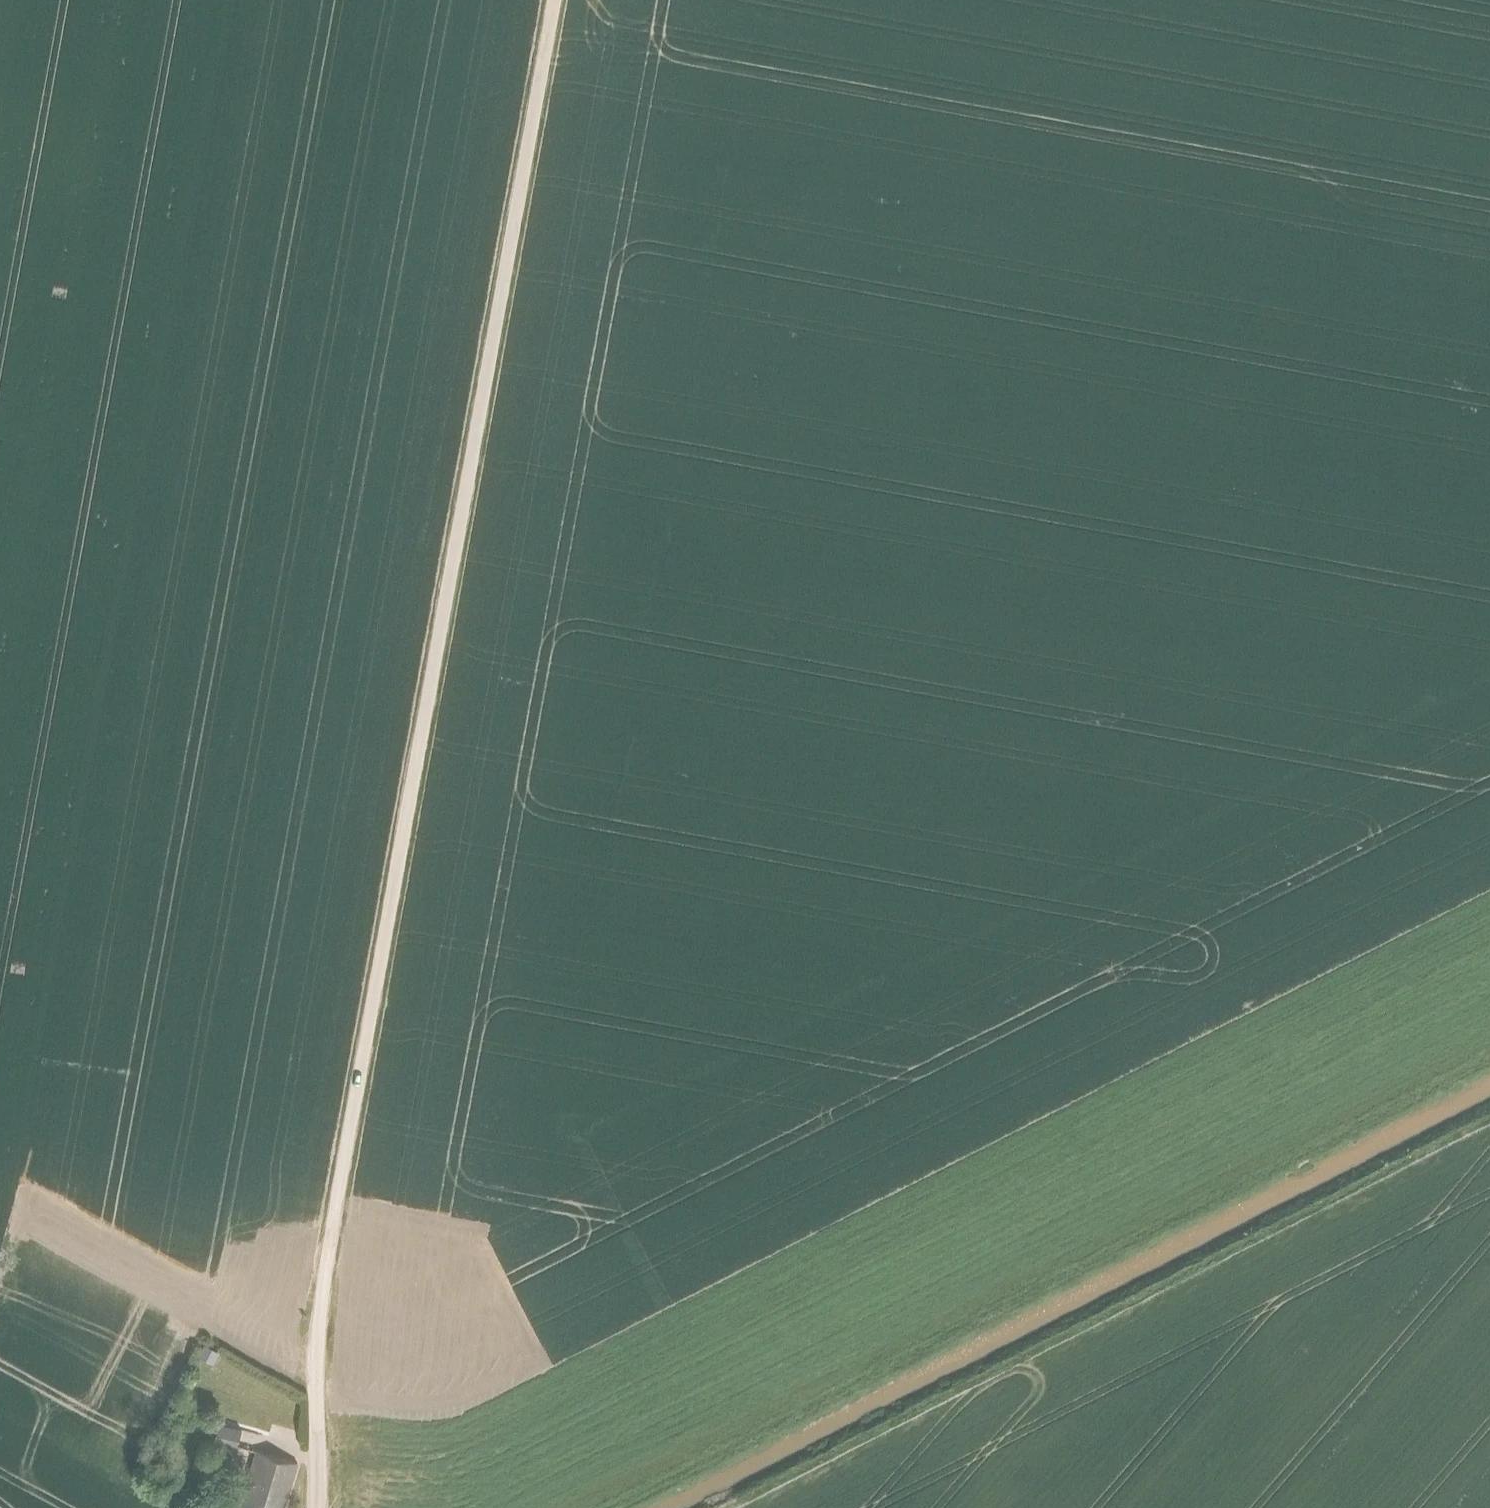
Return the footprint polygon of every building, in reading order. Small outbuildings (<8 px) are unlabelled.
[(204,1345),(198,1356),(215,1365),(220,1354),(204,1345)] [(240,1430),(218,1423),(213,1440),(216,1441),(213,1450),(225,1454),(227,1444),(236,1446),(240,1430)] [(296,1461),(255,1448),(236,1507),(237,1507),(281,1507),(296,1461)]
